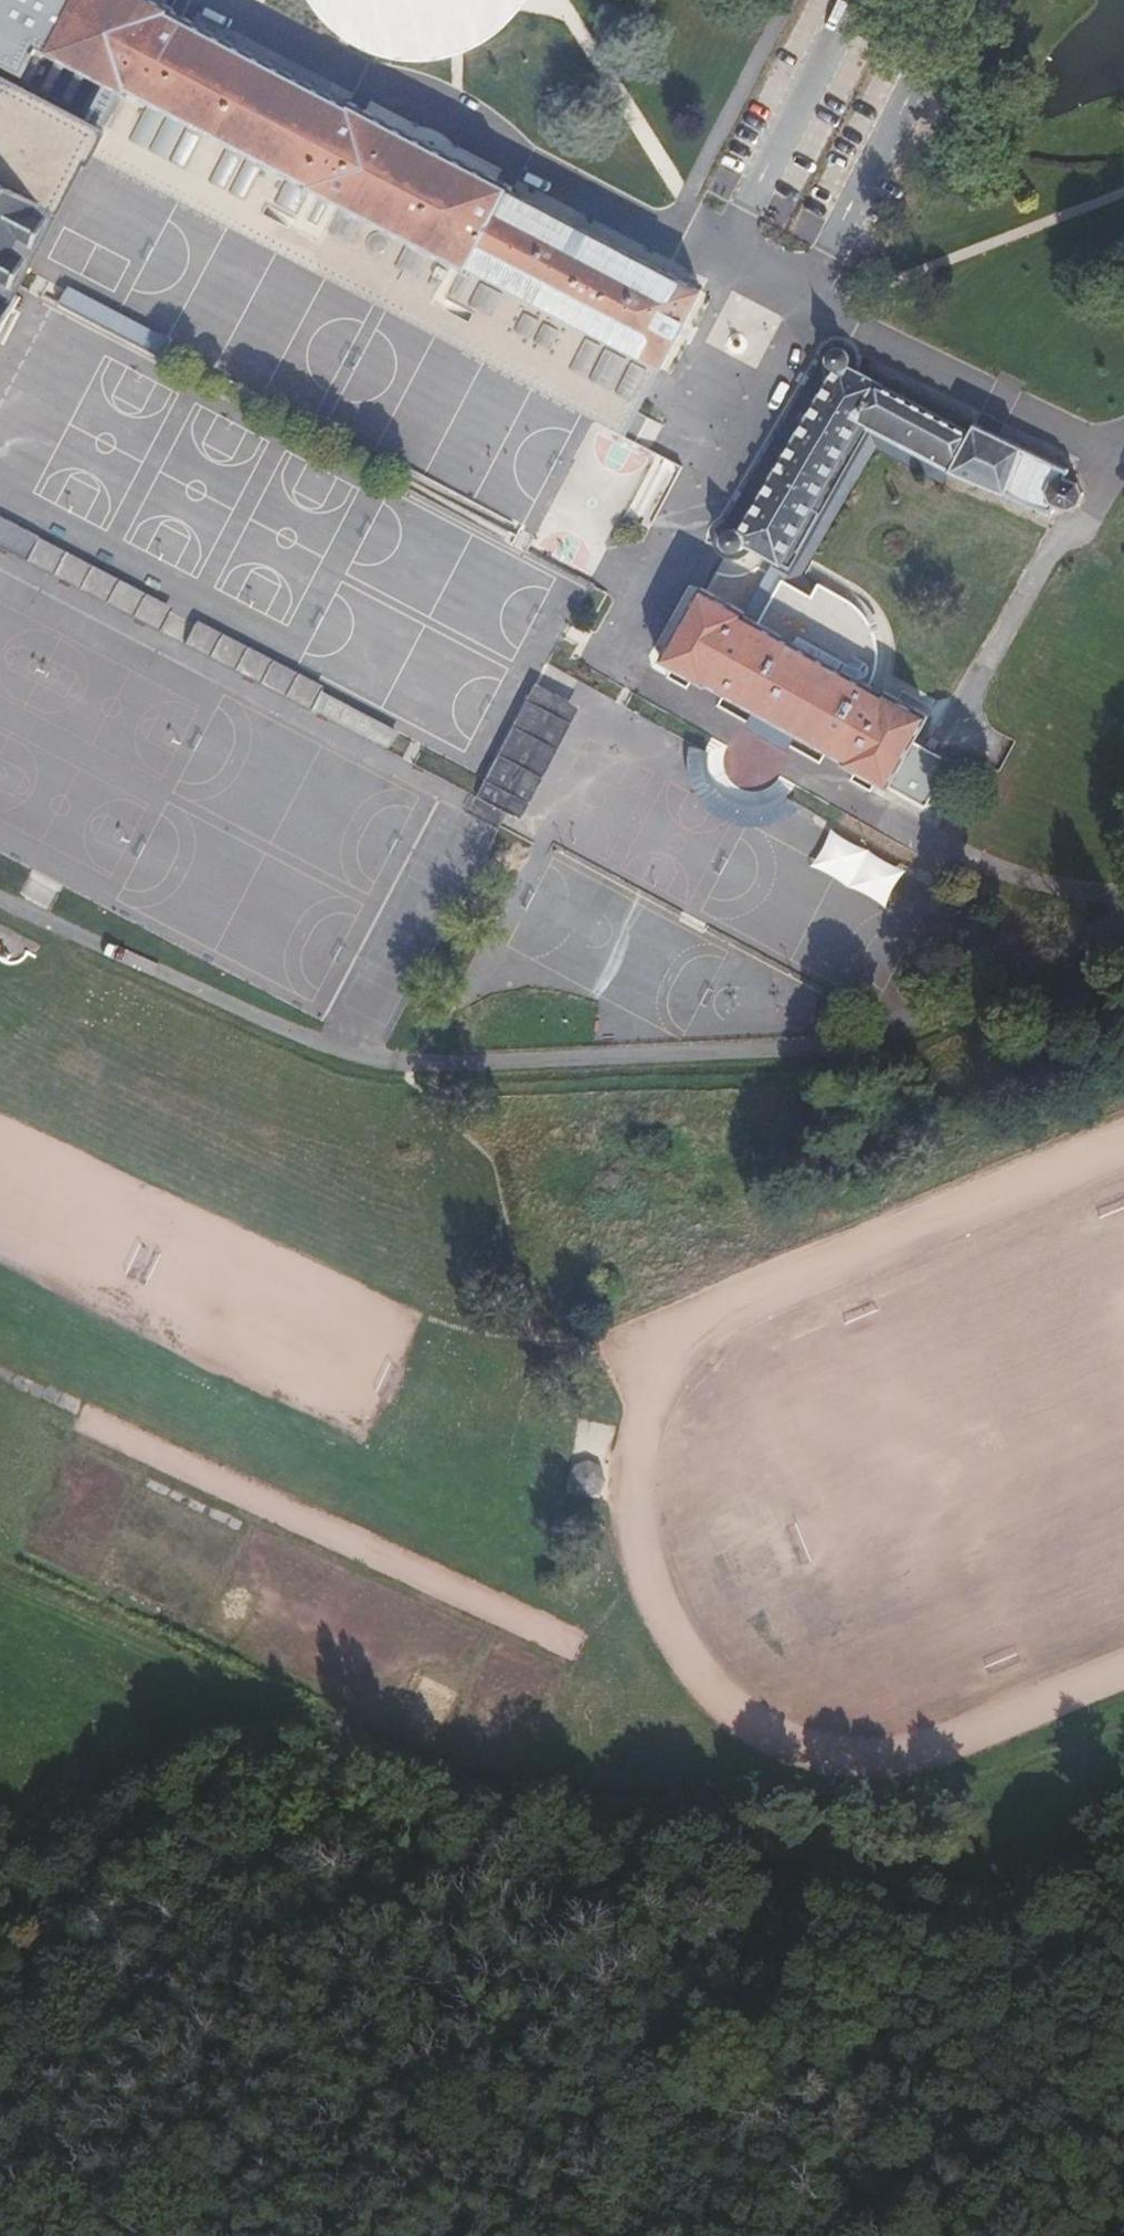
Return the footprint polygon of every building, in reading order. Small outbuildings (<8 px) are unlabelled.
[(18,297),(13,294),(80,166),(85,169),(94,152),(21,111),(79,0),(0,0),(0,77),(6,80),(0,91),(0,331),(18,297)] [(94,152),(103,137),(247,211),(253,200),(483,321),(477,332),(633,415),(648,388),(700,292),(512,192),(515,188),(356,103),(354,108),(176,14),(178,10),(160,0),(79,0),(21,111),(94,152)] [(314,6),(345,38),(386,57),(431,62),(475,50),(512,25),(530,0),(311,0),(314,6)] [(57,305),(162,360),(172,341),(164,336),(68,286),(57,305)] [(890,390),(870,427),(950,469),(1052,506),(1057,498),(1069,504),(1078,504),(1082,496),(1076,487),(1067,481),(1070,474),(940,401),(934,412),(890,390)] [(28,563),(41,537),(0,516),(0,548),(28,563)] [(796,612),(758,592),(740,624),(699,603),(661,670),(886,795),(924,724),(780,644),(796,612)] [(584,708),(541,685),(511,737),(557,760),(584,708)] [(801,816),(688,756),(669,790),(782,851),(801,816)]
